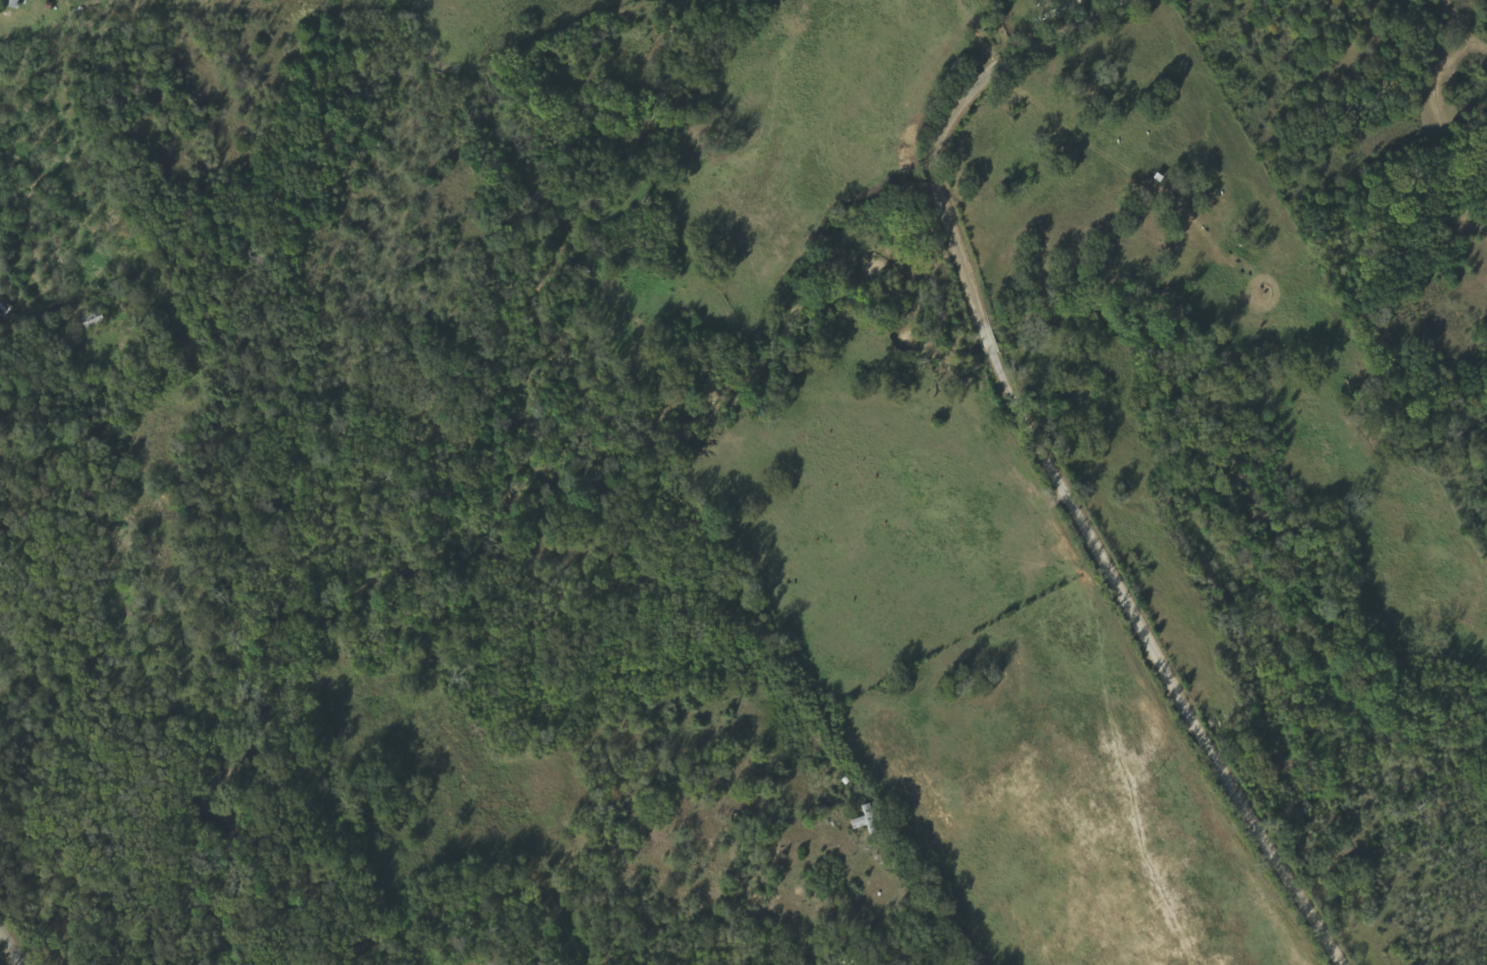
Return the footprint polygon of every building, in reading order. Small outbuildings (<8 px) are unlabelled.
[(4,5),(18,10),(22,0),(6,0),(4,5)] [(880,834),(873,804),(865,806),(868,818),(854,821),(856,830),(871,826),(873,836),(880,834)] [(490,964),(504,964),(500,953),(487,956),(490,964)]
